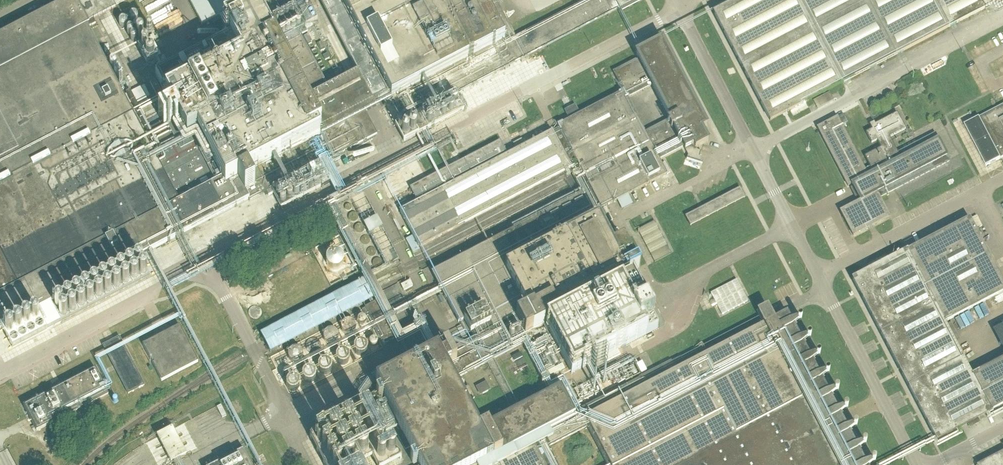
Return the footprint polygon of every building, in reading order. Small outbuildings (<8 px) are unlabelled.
[(50,303),(194,228),(133,115),(87,26),(89,25),(88,24),(116,10),(111,0),(83,0),(77,3),(75,0),(70,0),(0,36),(0,329),(50,303)] [(133,115),(194,228),(248,200),(249,202),(266,193),(268,197),(271,195),(279,209),(320,188),(311,170),(358,145),(378,135),(366,112),(384,103),(381,97),(388,93),(385,88),(378,91),(365,68),(328,87),(302,37),(308,34),(305,27),(318,20),(307,0),(295,0),(285,5),(283,0),(189,0),(202,26),(220,17),(224,26),(230,38),(156,77),(166,97),(155,103),(155,104),(133,115)] [(365,68),(378,91),(385,88),(388,93),(381,97),(384,103),(404,142),(418,134),(417,134),(427,128),(428,129),(464,110),(455,94),(636,0),(587,0),(515,37),(496,0),(330,0),(365,68)] [(714,13),(713,13),(714,14),(770,121),(812,99),(817,109),(834,101),(829,91),(949,28),(984,10),(979,0),(738,0),(714,13)] [(163,17),(150,23),(153,29),(166,23),(163,17)] [(308,44),(313,42),(309,34),(305,37),(308,44)] [(438,349),(376,381),(419,464),(475,464),(574,414),(568,404),(569,404),(568,403),(563,393),(563,392),(563,393),(560,388),(480,429),(467,403),(475,399),(469,387),(460,392),(455,380),(531,341),(527,333),(543,325),(540,319),(554,312),(554,313),(555,312),(555,311),(567,305),(568,305),(568,304),(572,302),(572,301),(579,297),(580,298),(633,270),(634,271),(640,268),(637,262),(635,264),(623,241),(620,243),(602,209),(667,175),(659,159),(683,147),(685,150),(693,146),(695,149),(708,142),(701,129),(707,126),(662,40),(636,54),(638,60),(613,73),(618,82),(614,84),(619,94),(557,126),(559,129),(552,133),(552,132),(507,155),(500,141),(410,188),(417,202),(399,211),(418,248),(569,169),(583,195),(432,273),(446,301),(446,300),(458,323),(464,320),(471,332),(474,338),(451,350),(448,344),(438,349)] [(139,80),(127,87),(133,98),(145,91),(139,80)] [(986,166),(1002,157),(1002,105),(965,125),(986,166)] [(898,154),(889,138),(905,130),(897,113),(875,125),(877,128),(866,133),(871,144),(877,141),(881,148),(865,157),(870,168),(865,171),(842,126),(848,122),(844,115),(838,118),(837,118),(818,128),(848,186),(852,184),(861,201),(840,212),(853,236),(889,217),(879,198),(949,162),(935,135),(898,154)] [(686,217),(691,227),(745,198),(740,189),(686,217)] [(644,209),(636,213),(640,221),(647,217),(644,209)] [(360,221),(366,233),(372,231),(382,255),(387,253),(382,242),(385,241),(374,215),(360,221)] [(991,411),(1002,405),(1002,359),(972,376),(945,323),(1002,294),(1002,283),(970,219),(908,251),(908,250),(853,279),(907,383),(936,441),(991,412),(991,411)] [(397,281),(399,286),(407,282),(405,277),(397,281)] [(573,376),(649,337),(648,335),(658,330),(653,320),(632,280),(617,288),(546,324),(573,376)] [(404,291),(413,286),(410,281),(401,286),(404,291)] [(722,315),(748,302),(737,281),(711,294),(722,315)] [(385,344),(395,339),(376,303),(366,308),(385,344)] [(823,383),(787,313),(781,316),(777,309),(770,312),(768,308),(758,313),(760,317),(680,359),(680,360),(614,394),(614,393),(574,414),(475,464),(558,464),(549,447),(587,427),(607,464),(865,464),(823,383)] [(993,331),(1002,351),(1002,325),(993,331)] [(162,382),(198,363),(179,326),(143,345),(162,382)] [(145,387),(119,338),(102,346),(128,396),(145,387)] [(528,369),(521,355),(512,360),(519,374),(528,369)] [(37,432),(54,422),(109,394),(96,370),(42,398),(24,407),(37,432)] [(483,395),(488,392),(484,384),(479,387),(483,395)] [(374,419),(351,429),(356,440),(362,437),(371,457),(377,454),(382,464),(394,464),(374,419)] [(154,434),(167,461),(184,453),(170,426),(154,434)] [(245,453),(223,464),(251,464),(245,453)] [(982,464),(1002,464),(1002,454),(982,464)]
